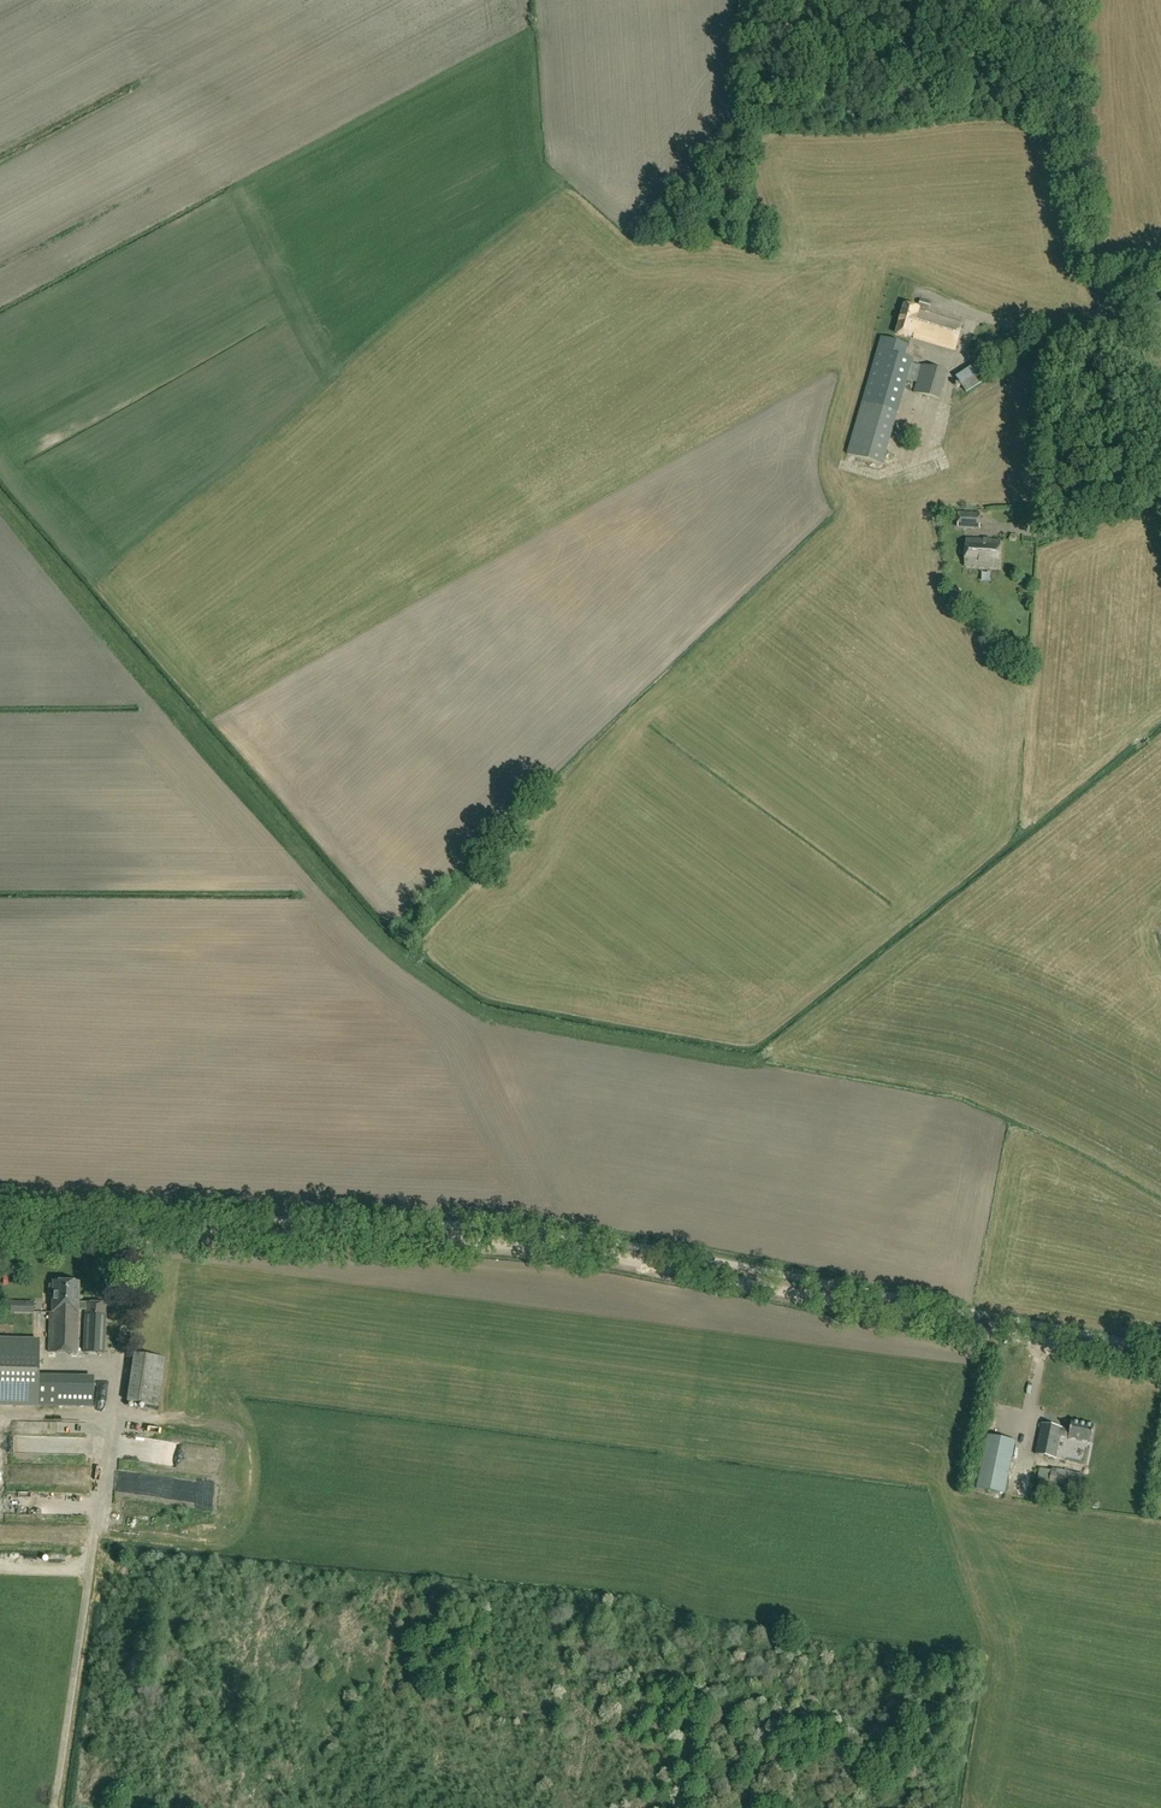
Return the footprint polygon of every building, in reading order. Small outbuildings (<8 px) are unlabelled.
[(930,311),(932,303),(922,300),(920,308),(930,311)] [(910,336),(954,350),(962,324),(918,310),(918,309),(905,305),(896,334),(909,338),(910,336)] [(880,338),(847,455),(882,466),(899,409),(913,360),(906,357),(909,345),(880,338)] [(985,380),(975,365),(956,377),(966,392),(985,380)] [(980,515),(958,514),(957,528),(979,530),(980,515)] [(1000,542),(965,540),(964,568),(999,569),(1000,542)] [(51,1312),(50,1353),(78,1354),(79,1310),(87,1311),(86,1354),(105,1354),(107,1303),(79,1302),(80,1282),(53,1281),(52,1312),(51,1312)] [(40,1342),(0,1341),(0,1404),(58,1405),(59,1378),(39,1377),(40,1342)] [(141,1402),(160,1405),(166,1358),(148,1355),(141,1402)] [(100,1413),(110,1413),(111,1395),(100,1395),(100,1413)] [(1042,1424),(1036,1455),(1056,1458),(1061,1436),(1069,1438),(1091,1442),(1095,1425),(1072,1420),(1070,1430),(1062,1428),(1042,1424)] [(978,1487),(1007,1493),(1017,1439),(988,1434),(978,1487)] [(1050,1485),(1081,1491),(1084,1475),(1053,1469),(1050,1485)] [(50,1533),(40,1532),(39,1540),(48,1541),(50,1533)]
